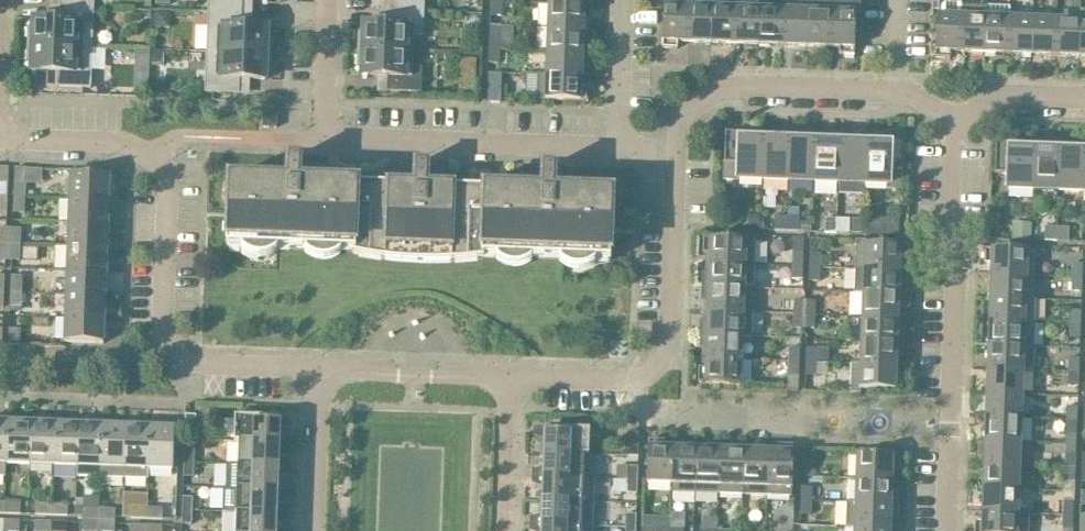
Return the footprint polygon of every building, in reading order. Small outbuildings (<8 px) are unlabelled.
[(94,0),(59,0),(59,7),(93,8),(94,0)] [(152,11),(163,11),(164,3),(161,0),(152,0),(152,11)] [(207,12),(241,14),(242,0),(208,0),(207,12)] [(390,11),(424,13),(424,0),(390,0),(390,11)] [(688,0),(663,0),(661,48),(677,49),(677,42),(687,42),(688,0)] [(712,0),(688,0),(687,42),(710,43),(712,0)] [(736,0),(712,0),(710,43),(734,44),(736,0)] [(759,0),(749,0),(736,0),(734,44),(758,45),(759,0)] [(782,46),(783,1),(759,0),(758,45),(782,46)] [(805,47),(829,48),(831,0),(807,0),(807,2),(805,47)] [(839,48),(838,55),(854,55),(855,14),(859,14),(860,0),(831,0),(829,48),(839,48)] [(805,47),(807,2),(783,1),(782,46),(805,47)] [(501,16),(501,3),(491,2),(490,16),(501,16)] [(950,52),(960,52),(961,17),(961,16),(961,3),(945,2),(941,6),(940,16),(936,16),(934,58),(950,59),(950,52)] [(591,20),(591,6),(548,4),(547,28),(583,29),(584,20),(591,20)] [(983,53),(985,6),(961,6),(961,17),(960,52),(983,53)] [(1007,54),(1009,7),(985,6),(983,53),(1007,54)] [(92,48),(93,8),(59,7),(58,21),(32,20),(32,25),(28,29),(28,45),(92,48)] [(1031,55),(1032,19),(1009,18),(1010,7),(1009,7),(1007,54),(1031,55)] [(1078,57),(1080,10),(1079,21),(1056,20),(1055,56),(1078,57)] [(423,36),(424,13),(390,11),(389,25),(363,24),(363,30),(359,33),(358,50),(413,52),(413,36),(423,36)] [(155,12),(154,27),(168,27),(169,13),(155,12)] [(206,52),(253,54),(270,54),(271,38),(267,34),(267,28),(241,27),(241,14),(207,12),(206,52)] [(1055,56),(1056,20),(1032,19),(1031,55),(1055,56)] [(583,39),(583,29),(547,28),(546,52),(589,53),(590,39),(583,39)] [(489,50),(499,50),(500,36),(489,36),(489,50)] [(91,89),(92,48),(28,45),(27,62),(31,66),(30,71),(57,72),(56,87),(91,89)] [(412,68),(413,52),(358,50),(358,66),(361,70),(361,76),(387,77),(387,92),(421,93),(422,68),(412,68)] [(499,63),(499,50),(489,50),(488,63),(499,63)] [(149,52),(149,66),(162,66),(162,52),(149,52)] [(270,71),(270,54),(253,54),(206,52),(204,93),(238,94),(239,79),(266,80),(266,74),(270,71)] [(589,68),(589,53),(546,52),(546,74),(546,76),(581,77),(582,68),(589,68)] [(139,71),(138,91),(148,91),(148,72),(139,71)] [(501,74),(492,74),(488,74),(487,103),(500,103),(501,74)] [(546,76),(546,74),(537,74),(536,100),(588,102),(588,87),(581,86),(581,77),(546,76)] [(276,128),(276,115),(263,115),(263,128),(276,128)] [(764,141),(763,140),(754,140),(755,133),(725,132),(724,162),(723,162),(722,180),(738,181),(738,179),(763,180),(764,141)] [(789,142),(788,141),(779,141),(780,134),(763,133),(763,140),(764,141),(763,180),(788,181),(789,142)] [(813,182),(814,142),(805,142),(805,135),(788,134),(788,141),(789,142),(788,181),(813,182)] [(841,143),(841,136),(824,136),(824,143),(814,142),(813,182),(838,183),(839,143),(841,143)] [(864,144),(866,144),(866,137),(849,137),(849,144),(841,143),(839,143),(838,183),(838,194),(862,195),(863,184),(864,144)] [(864,144),(863,184),(888,185),(888,190),(902,191),(904,139),(875,138),(874,145),(866,144),(864,144)] [(1033,190),(1035,143),(1034,143),(1033,150),(1024,150),(1025,143),(995,142),(994,173),(1007,174),(1006,189),(1033,190)] [(1058,191),(1060,144),(1059,144),(1058,151),(1049,151),(1050,144),(1035,143),(1033,190),(1058,191)] [(1083,192),(1084,152),(1074,152),(1075,145),(1060,144),(1058,191),(1083,192)] [(310,182),(311,167),(301,167),(301,160),(287,160),(287,181),(229,179),(226,247),(241,248),(241,251),(244,254),(247,256),(251,257),(255,258),(258,259),(260,259),(263,259),(267,258),(270,257),(274,255),(277,252),(277,249),(305,250),(305,253),(311,258),(318,261),(326,261),(334,259),(340,255),(340,252),(353,252),(353,255),(369,258),(385,260),(401,262),(418,263),(434,263),(451,263),(467,262),(483,260),(483,257),(496,257),(496,260),(499,263),(502,265),(506,267),(509,268),(513,268),(517,268),(521,267),(525,266),(528,264),(532,262),(532,259),(559,260),(559,263),(562,265),(566,268),(570,269),(574,270),(578,270),(582,270),(586,269),(589,268),(591,267),(592,266),(595,264),(595,261),(610,261),(612,193),(555,191),(556,170),(542,169),(542,175),(532,175),(531,190),(438,187),(438,172),(428,171),(428,165),(415,165),(414,186),(310,182)] [(8,168),(0,168),(0,183),(8,183),(8,168)] [(25,184),(26,169),(15,168),(14,184),(25,184)] [(69,199),(108,201),(109,176),(70,175),(69,199)] [(24,213),(25,198),(14,197),(13,213),(24,213)] [(107,225),(108,201),(69,199),(69,223),(107,225)] [(749,216),(748,227),(759,228),(759,217),(749,216)] [(786,231),(786,218),(774,218),(774,231),(786,231)] [(786,218),(786,231),(798,232),(799,219),(786,218)] [(836,233),(837,219),(825,219),(824,233),(836,233)] [(837,219),(836,233),(848,234),(849,220),(837,219)] [(106,248),(107,225),(69,223),(68,247),(106,248)] [(887,224),(887,236),(898,236),(898,225),(887,224)] [(1012,224),(1011,240),(1029,241),(1030,225),(1012,224)] [(1068,242),(1069,227),(1044,227),(1044,241),(1068,242)] [(9,229),(0,228),(0,244),(9,245),(9,229)] [(9,245),(20,245),(21,229),(9,229),(9,245)] [(709,264),(754,265),(755,240),(703,238),(702,254),(709,254),(709,264)] [(854,269),(899,271),(900,261),(907,262),(907,246),(866,245),(866,241),(856,241),(854,269)] [(9,245),(0,244),(0,260),(8,260),(9,245)] [(20,261),(20,245),(9,245),(8,260),(20,261)] [(106,272),(106,248),(68,247),(67,271),(106,272)] [(23,248),(22,261),(37,261),(38,249),(23,248)] [(990,274),(1035,276),(1036,251),(984,249),(984,265),(991,265),(990,274)] [(792,267),(803,267),(803,253),(792,253),(792,267)] [(809,267),(820,268),(820,254),(809,254),(809,267)] [(753,289),(754,265),(709,264),(709,273),(702,273),(701,287),(753,289)] [(1082,264),(1072,264),(1071,277),(1082,278),(1082,264)] [(802,281),(803,267),(792,267),(792,281),(802,281)] [(819,282),(820,268),(809,267),(808,281),(819,282)] [(899,280),(899,271),(854,269),(854,293),(864,293),(905,295),(906,280),(899,280)] [(105,296),(106,272),(67,271),(66,294),(105,296)] [(1034,300),(1035,276),(990,274),(989,298),(1034,300)] [(10,292),(22,293),(22,277),(11,276),(10,292)] [(1071,291),(1081,291),(1082,278),(1071,277),(1071,291)] [(752,313),(753,289),(701,287),(700,301),(707,302),(707,311),(752,313)] [(21,308),(22,293),(10,292),(10,308),(21,308)] [(905,309),(905,295),(864,293),(863,317),(897,318),(898,309),(905,309)] [(104,319),(105,296),(66,294),(65,318),(104,319)] [(1033,323),(1034,300),(989,298),(989,322),(1033,323)] [(793,314),(804,315),(804,302),(794,301),(793,314)] [(815,302),(804,302),(804,315),(815,315),(815,302)] [(751,336),(752,313),(707,311),(707,320),(700,320),(699,335),(751,336)] [(1080,311),(1070,311),(1070,325),(1080,325),(1080,311)] [(793,329),(803,329),(804,315),(793,314),(793,329)] [(803,329),(814,329),(815,315),(804,315),(803,329)] [(897,328),(897,318),(863,317),(862,341),(904,342),(904,328),(897,328)] [(103,344),(104,319),(65,318),(64,343),(103,344)] [(1033,324),(1033,323),(989,322),(988,345),(1034,347),(1035,324),(1033,324)] [(1069,338),(1079,339),(1080,325),(1070,325),(1069,338)] [(19,346),(20,330),(9,329),(8,345),(19,346)] [(751,338),(751,336),(699,335),(699,349),(706,349),(705,359),(741,360),(742,337),(751,338)] [(903,356),(904,342),(862,341),(861,364),(851,363),(851,364),(896,366),(896,356),(903,356)] [(1034,347),(988,345),(987,369),(1022,371),(1023,370),(1033,370),(1034,347)] [(799,362),(800,348),(789,348),(788,362),(799,362)] [(805,362),(816,362),(816,349),(806,348),(805,362)] [(740,385),(741,360),(705,359),(705,368),(698,368),(697,383),(740,385)] [(1079,359),(1068,359),(1068,372),(1078,373),(1079,359)] [(798,376),(799,362),(788,362),(788,375),(798,376)] [(815,376),(816,362),(805,362),(805,376),(815,376)] [(895,375),(896,366),(851,364),(850,393),(860,393),(860,389),(902,391),(902,375),(895,375)] [(987,369),(986,393),(1022,395),(1022,371),(987,369)] [(1067,386),(1078,386),(1078,373),(1068,372),(1067,386)] [(1021,419),(1022,395),(986,393),(985,417),(1021,419)] [(1077,407),(1067,407),(1066,420),(1076,421),(1077,407)] [(238,442),(279,443),(279,431),(288,429),(288,428),(285,428),(286,419),(280,419),(256,418),(255,415),(253,413),(250,411),(247,411),(244,411),(242,413),(240,414),(238,417),(235,417),(234,443),(238,443),(238,442)] [(195,429),(195,415),(185,415),(185,429),(195,429)] [(1020,442),(1021,419),(985,417),(984,441),(1020,442)] [(29,465),(31,423),(16,423),(16,422),(17,422),(17,420),(7,420),(5,477),(6,464),(29,465)] [(1066,420),(1066,434),(1076,434),(1076,421),(1066,420)] [(53,466),(55,422),(44,421),(44,423),(45,423),(45,424),(31,423),(29,465),(53,466)] [(76,477),(78,425),(64,425),(64,423),(65,422),(55,422),(53,466),(76,466),(76,477)] [(100,478),(102,423),(92,423),(92,424),(93,424),(93,426),(78,425),(76,477),(100,478)] [(124,479),(126,427),(111,426),(111,425),(112,425),(112,424),(102,423),(100,478),(124,479)] [(543,453),(588,455),(589,430),(586,430),(585,427),(583,425),(580,424),(577,423),(574,424),(572,425),(570,427),(568,430),(544,429),(538,429),(538,438),(536,437),(535,438),(544,441),(543,453)] [(147,480),(150,425),(139,425),(139,426),(140,426),(140,427),(126,427),(124,479),(147,480)] [(150,425),(147,480),(148,480),(148,469),(172,470),(174,429),(159,428),(159,427),(160,427),(160,425),(150,425)] [(638,456),(638,447),(639,432),(629,432),(628,456),(638,456)] [(671,493),(673,448),(663,448),(663,441),(648,440),(646,483),(667,484),(667,493),(671,493)] [(1019,466),(1020,442),(984,441),(983,465),(1019,466)] [(278,455),(279,443),(238,442),(238,443),(237,465),(284,467),(284,459),(286,459),(287,458),(278,455)] [(768,451),(766,496),(791,497),(793,445),(777,445),(777,452),(768,451)] [(695,493),(696,449),(673,448),(671,493),(695,493)] [(719,494),(720,450),(696,449),(695,493),(719,494)] [(183,463),(194,464),(194,451),(184,450),(183,463)] [(742,495),(744,451),(720,450),(719,494),(742,495)] [(766,496),(768,451),(744,451),(742,495),(766,496)] [(588,456),(588,455),(543,453),(543,465),(534,467),(535,469),(537,468),(537,477),(594,479),(595,456),(588,456)] [(1075,454),(1065,454),(1064,468),(1075,468),(1075,454)] [(856,480),(891,481),(892,471),(899,472),(899,456),(857,455),(856,480)] [(193,477),(194,464),(183,463),(183,477),(193,477)] [(812,478),(812,464),(802,463),(801,477),(812,478)] [(284,467),(237,465),(237,466),(226,465),(225,488),(223,488),(223,489),(277,491),(278,479),(286,476),(286,475),(284,476),(284,467)] [(1018,490),(1019,466),(983,465),(982,488),(1018,490)] [(627,480),(637,480),(638,467),(628,467),(627,480)] [(1064,468),(1064,481),(1074,482),(1075,468),(1064,468)] [(593,503),(594,479),(537,477),(536,485),(534,485),(534,486),(542,489),(541,501),(593,503)] [(637,494),(637,480),(627,480),(627,494),(637,494)] [(891,490),(891,481),(856,480),(855,502),(846,502),(846,503),(898,505),(898,491),(891,490)] [(800,501),(811,502),(811,488),(801,488),(800,501)] [(1017,514),(1018,490),(982,488),(982,512),(1017,514)] [(277,503),(277,491),(223,489),(222,512),(235,513),(282,515),(283,506),(285,507),(285,505),(277,503)] [(182,511),(192,511),(192,498),(182,498),(182,511)] [(592,526),(593,503),(541,501),(541,513),(533,515),(533,516),(535,516),(535,524),(592,526)] [(810,515),(811,502),(800,501),(800,515),(810,515)] [(1073,502),(1063,502),(1063,515),(1073,516),(1073,502)] [(4,503),(4,514),(20,514),(20,503),(4,503)] [(897,519),(898,505),(846,503),(845,527),(890,528),(890,519),(897,519)] [(51,515),(51,504),(36,504),(35,515),(51,515)] [(51,504),(51,515),(67,516),(67,505),(51,504)] [(146,519),(146,508),(131,507),(130,518),(146,519)] [(146,508),(146,519),(162,520),(162,508),(146,508)] [(98,521),(99,509),(83,509),(83,520),(98,521)] [(98,521),(114,521),(115,510),(99,509),(98,521)] [(192,525),(192,511),(182,511),(181,524),(192,525)] [(1017,514),(982,512),(981,522),(974,521),(974,530),(1028,530),(1029,514),(1017,514)] [(282,515),(235,513),(235,530),(276,530),(276,526),(284,524),(284,523),(282,523),(282,515)] [(625,527),(635,528),(636,515),(626,514),(625,527)] [(1063,515),(1062,529),(1072,529),(1073,516),(1063,515)] [(670,517),(670,529),(681,529),(681,517),(670,517)] [(98,521),(83,520),(82,530),(98,530),(98,521)] [(3,530),(19,530),(19,521),(3,521),(3,530)] [(114,521),(98,521),(98,530),(114,530),(114,521)] [(51,522),(35,522),(35,530),(51,530),(51,522)] [(51,530),(67,530),(67,523),(51,522),(51,530)]
